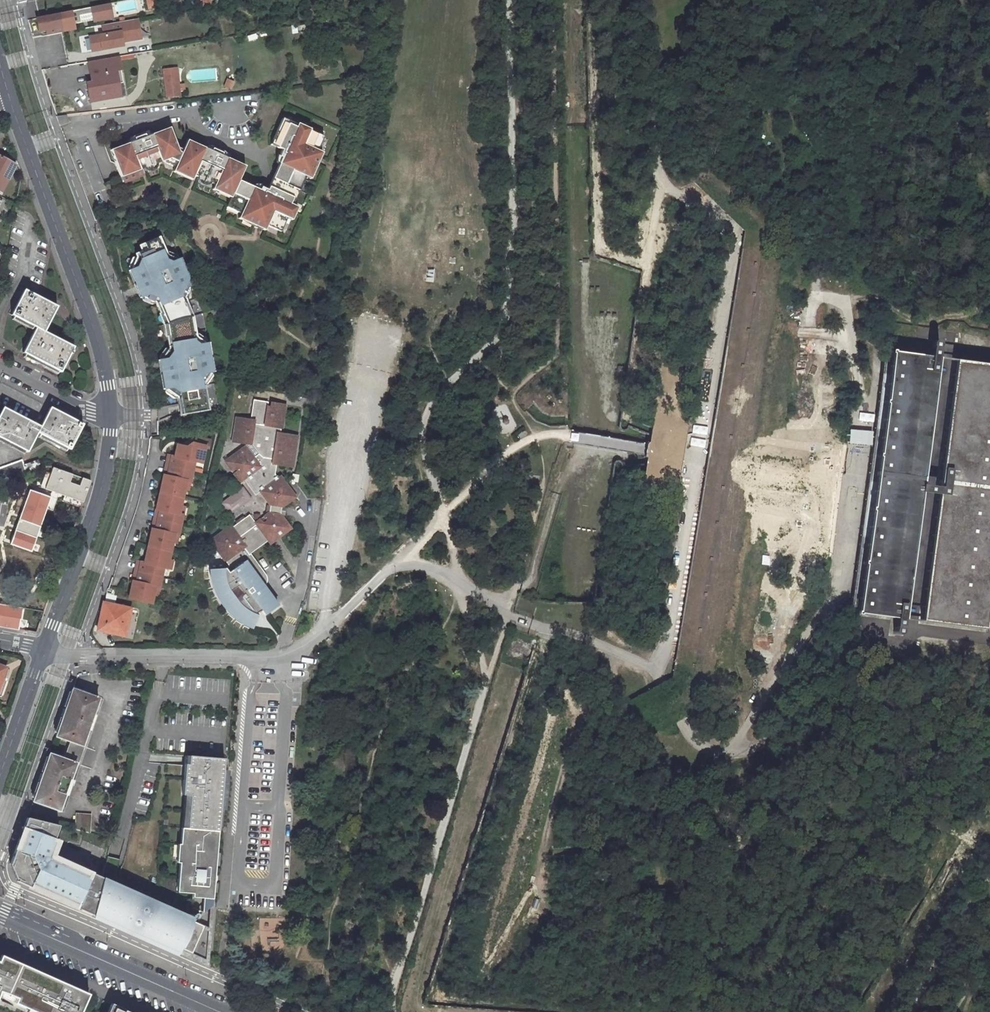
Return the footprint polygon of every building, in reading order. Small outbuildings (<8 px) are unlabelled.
[(111,18),(108,3),(39,17),(28,19),(30,31),(80,22),(79,15),(92,13),(93,21),(111,18)] [(88,36),(91,50),(122,44),(118,22),(101,25),(102,34),(88,36)] [(123,81),(118,54),(87,60),(91,81),(92,86),(87,87),(90,100),(120,95),(118,82),(123,81)] [(175,71),(165,72),(166,89),(176,88),(175,71)] [(60,126),(69,122),(66,115),(56,117),(60,126)] [(213,182),(232,191),(230,196),(226,205),(240,212),(255,218),(266,223),(281,229),(287,215),(290,209),(293,202),(305,174),(312,159),(317,148),(323,134),(313,129),(314,128),(297,120),(296,122),(281,116),(272,135),(278,138),(278,139),(278,141),(278,142),(278,143),(278,144),(279,144),(279,145),(279,146),(280,147),(281,147),(278,153),(281,155),(272,176),(277,179),(274,185),(273,185),(267,187),(260,184),(259,187),(238,178),(245,164),(227,155),(221,153),(222,150),(217,147),(210,148),(204,145),(186,138),(182,147),(180,150),(178,150),(176,144),(169,125),(150,132),(144,135),(143,132),(138,134),(136,135),(133,139),(127,141),(109,147),(114,160),(119,175),(138,168),(142,166),(155,161),(162,159),(169,156),(177,159),(174,165),(193,173),(196,175),(208,180),(213,182)] [(134,132),(129,135),(129,136),(126,138),(127,141),(133,139),(136,135),(138,134),(137,131),(134,132)] [(272,135),(269,142),(280,147),(279,146),(279,145),(279,144),(278,144),(278,143),(278,142),(278,141),(278,139),(278,138),(272,135)] [(221,153),(227,155),(228,153),(224,149),(222,147),(218,145),(217,147),(222,150),(221,153)] [(317,161),(320,155),(322,150),(317,148),(312,159),(317,161)] [(673,678),(618,707),(636,744),(689,716),(827,595),(848,434),(767,421),(795,235),(700,151),(682,173),(746,230),(709,459),(673,678)] [(162,159),(174,165),(177,159),(169,156),(162,159)] [(0,158),(0,187),(12,164),(0,158)] [(312,159),(305,174),(310,176),(317,161),(312,159)] [(172,170),(191,178),(193,173),(174,165),(172,170)] [(121,180),(140,173),(138,168),(119,175),(121,180)] [(274,185),(277,179),(272,176),(267,187),(273,185),(274,185)] [(211,187),(230,196),(232,191),(213,182),(211,187)] [(238,217),(253,223),(255,218),(240,212),(238,217)] [(266,223),(255,218),(253,223),(264,228),(266,223)] [(188,285),(177,259),(174,260),(167,257),(158,236),(143,242),(146,248),(135,253),(137,258),(133,267),(129,269),(136,286),(140,284),(145,293),(153,297),(160,312),(165,314),(168,322),(170,329),(166,334),(169,350),(164,358),(166,369),(161,369),(164,387),(169,386),(177,392),(180,413),(208,408),(203,376),(207,370),(210,370),(205,342),(202,342),(196,338),(192,315),(182,292),(185,286),(188,285)] [(145,293),(140,284),(136,286),(140,295),(145,293)] [(33,297),(21,290),(8,315),(33,328),(19,353),(35,361),(34,363),(40,366),(41,364),(57,373),(70,348),(40,332),(53,308),(39,301),(40,298),(34,295),(33,297)] [(168,322),(165,314),(160,312),(158,313),(163,323),(168,322)] [(989,584),(989,368),(889,352),(855,616),(984,633),(989,584)] [(278,475),(274,469),(275,462),(292,463),(295,432),(280,430),(281,423),(283,423),(285,402),(253,397),(250,417),(236,416),(232,440),(252,443),(258,451),(252,456),(244,445),(225,459),(239,480),(246,476),(258,492),(260,491),(270,505),(269,513),(255,523),(256,525),(239,537),(232,527),(231,526),(211,541),(230,566),(226,568),(210,569),(211,576),(212,581),(213,588),(216,595),(221,603),(226,610),(229,613),(233,618),(238,621),(244,625),(246,626),(247,627),(253,629),(260,612),(257,609),(261,607),(266,614),(279,605),(259,579),(265,575),(250,554),(269,541),(271,544),(292,529),(281,515),(282,506),(295,496),(280,474),(278,475)] [(0,409),(0,440),(3,441),(2,443),(8,447),(9,444),(24,452),(33,433),(65,450),(78,425),(46,408),(36,428),(0,409)] [(654,418),(651,434),(650,442),(647,441),(646,449),(645,456),(647,457),(645,471),(642,491),(677,497),(684,455),(690,424),(654,418)] [(169,463),(192,469),(195,458),(202,460),(205,443),(193,440),(192,443),(191,445),(189,444),(186,444),(177,442),(174,454),(171,453),(169,463)] [(23,459),(0,467),(0,482),(42,467),(39,458),(25,463),(23,459)] [(159,490),(183,495),(185,486),(187,478),(190,479),(192,469),(169,463),(166,474),(163,473),(159,490)] [(54,468),(46,489),(84,502),(91,481),(54,468)] [(242,488),(221,503),(229,514),(250,499),(242,488)] [(30,490),(10,544),(31,552),(51,498),(30,490)] [(156,517),(180,523),(182,512),(179,511),(181,503),(183,495),(159,490),(155,506),(159,507),(156,517)] [(256,525),(255,523),(249,515),(232,527),(239,537),(256,525)] [(147,543),(170,549),(172,539),(174,530),(178,531),(180,523),(156,517),(154,527),(151,526),(147,543)] [(147,543),(143,560),(139,559),(137,569),(160,574),(162,564),(166,565),(168,557),(170,549),(147,543)] [(131,578),(127,595),(150,600),(152,591),(154,583),(158,583),(160,574),(137,569),(135,579),(131,578)] [(121,633),(128,606),(103,600),(96,627),(121,633)] [(0,602),(0,625),(20,629),(24,607),(0,602)] [(32,798),(62,809),(102,697),(73,686),(56,733),(71,739),(64,756),(49,750),(32,798)] [(186,828),(218,830),(224,759),(186,755),(182,794),(184,794),(189,795),(186,828)] [(186,828),(189,795),(184,794),(181,827),(186,828)] [(89,832),(91,814),(75,813),(74,829),(89,832)] [(56,825),(25,816),(8,863),(14,865),(18,875),(16,881),(93,915),(101,878),(51,856),(57,839),(52,837),(56,825)] [(181,827),(178,858),(182,853),(183,842),(185,838),(186,828),(181,827)] [(178,858),(175,891),(191,892),(190,906),(200,910),(211,903),(213,888),(209,888),(211,874),(214,875),(218,830),(186,828),(185,838),(183,842),(182,853),(178,858)] [(167,947),(178,952),(179,947),(208,959),(210,928),(110,884),(111,882),(101,878),(93,915),(167,947)] [(208,959),(179,947),(178,952),(207,965),(208,959)] [(23,1011),(77,1011),(84,996),(0,958),(0,1002),(23,1011)]
